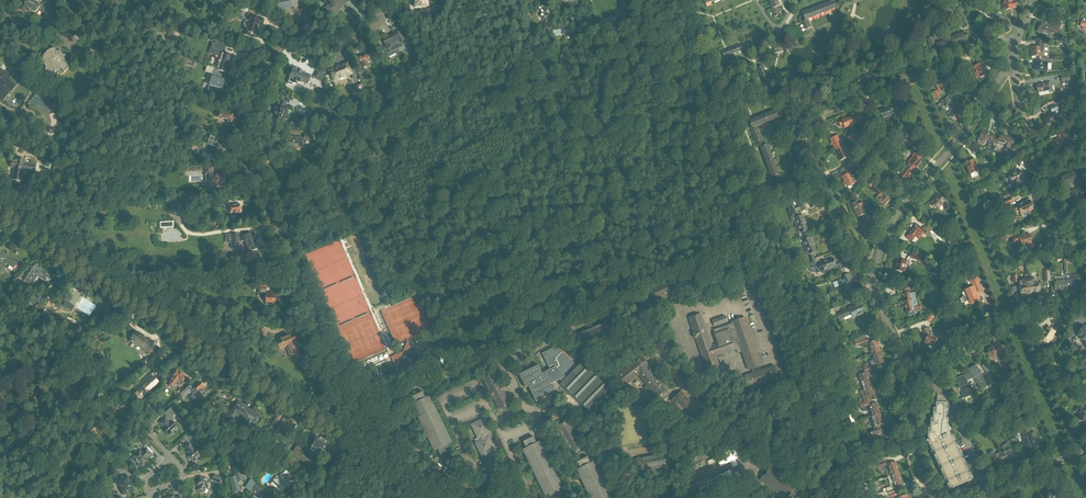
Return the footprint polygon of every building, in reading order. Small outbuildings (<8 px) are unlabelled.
[(32,0),(26,0),(25,2),(26,3),(20,9),(25,13),(30,6),(36,11),(38,9),(43,13),(46,9),(39,3),(37,4),(32,0)] [(289,0),(264,0),(264,1),(273,8),(277,7),(279,10),(281,9),(281,8),(285,8),(291,8),(289,0)] [(330,3),(326,6),(326,11),(330,14),(334,14),(347,2),(347,0),(327,0),(330,3)] [(415,1),(415,4),(414,5),(415,7),(415,8),(429,7),(429,0),(414,0),(415,1)] [(568,3),(577,11),(580,6),(573,0),(571,0),(568,3)] [(1012,0),(1003,0),(1004,4),(1003,4),(1003,9),(1006,9),(1006,10),(1011,9),(1011,8),(1016,7),(1016,6),(1016,5),(1016,4),(1015,3),(1015,2),(1013,2),(1012,0)] [(832,1),(825,4),(828,11),(835,9),(832,1)] [(544,23),(549,19),(546,16),(549,15),(546,11),(548,10),(545,7),(543,4),(538,7),(542,13),(540,15),(544,23)] [(825,4),(817,7),(820,14),(828,11),(825,4)] [(241,5),(239,12),(248,15),(250,8),(241,5)] [(617,10),(621,22),(629,19),(628,15),(629,15),(627,11),(626,11),(625,7),(617,10)] [(773,8),(771,9),(774,17),(781,14),(779,11),(779,12),(777,7),(773,8)] [(810,9),(813,17),(820,14),(817,7),(815,8),(814,8),(810,9)] [(960,20),(965,17),(960,8),(954,11),(956,15),(957,15),(960,20)] [(1057,8),(1055,16),(1066,18),(1067,16),(1066,13),(1062,12),(1063,9),(1057,8)] [(813,17),(810,9),(802,12),(805,20),(808,19),(813,17)] [(582,18),(580,13),(571,17),(573,22),(582,18)] [(243,34),(249,36),(250,33),(254,34),(260,19),(250,16),(248,21),(247,21),(246,22),(245,22),(245,23),(244,24),(244,25),(244,26),(245,26),(245,27),(243,34)] [(965,17),(960,20),(962,24),(961,25),(964,29),(969,25),(965,17)] [(805,20),(802,21),(805,29),(812,27),(810,24),(808,19),(805,20)] [(1052,28),(1049,26),(1048,27),(1041,24),(1037,31),(1049,36),(1050,33),(1058,36),(1061,30),(1059,29),(1062,23),(1056,21),(1052,28)] [(572,28),(572,27),(567,27),(567,25),(559,26),(559,30),(553,30),(554,36),(562,36),(562,35),(572,34),(572,33),(574,33),(574,28),(572,28)] [(965,31),(958,34),(961,42),(968,39),(965,31)] [(392,39),(398,49),(404,45),(401,41),(404,39),(400,32),(391,37),(392,39)] [(961,42),(958,34),(950,37),(954,45),(961,42)] [(931,47),(936,45),(936,44),(934,40),(935,39),(934,36),(927,39),(931,47)] [(397,49),(398,49),(392,39),(391,37),(392,39),(385,43),(388,48),(385,49),(389,56),(395,53),(395,52),(398,50),(397,49)] [(954,45),(950,37),(943,40),(946,48),(954,45)] [(946,48),(943,40),(936,44),(936,45),(939,51),(946,48)] [(213,50),(216,51),(215,55),(220,57),(216,69),(220,70),(220,71),(225,72),(231,55),(223,53),(225,46),(215,43),(213,50)] [(731,48),(733,54),(742,50),(740,44),(736,45),(736,46),(731,48)] [(1036,56),(1036,59),(1047,60),(1047,56),(1044,56),(1044,52),(1044,47),(1031,47),(1031,51),(1032,51),(1032,56),(1036,56)] [(724,57),(733,54),(731,48),(726,50),(726,49),(722,51),(724,57)] [(59,52),(56,52),(56,51),(56,49),(55,49),(52,49),(50,50),(48,50),(47,52),(46,52),(46,53),(45,54),(44,54),(44,55),(43,57),(42,59),(42,61),(42,63),(42,64),(43,65),(44,64),(44,66),(45,67),(46,69),(45,70),(44,70),(44,71),(45,71),(46,72),(47,73),(49,74),(51,75),(53,76),(54,75),(55,71),(58,70),(59,72),(60,74),(60,75),(61,75),(63,74),(64,73),(65,72),(67,70),(68,69),(68,67),(69,65),(69,63),(68,63),(67,62),(70,62),(69,59),(69,57),(68,55),(64,57),(63,57),(65,55),(64,56),(63,54),(61,53),(60,52),(60,51),(60,50),(59,52)] [(87,49),(85,50),(85,51),(84,52),(83,53),(83,54),(82,55),(82,57),(82,58),(82,59),(82,60),(83,60),(83,61),(84,61),(87,61),(90,60),(93,59),(95,57),(97,55),(97,54),(98,54),(97,53),(97,52),(95,51),(94,50),(92,49),(90,49),(88,49),(87,49)] [(373,63),(369,54),(367,55),(358,58),(362,68),(373,63)] [(189,59),(180,56),(178,62),(187,65),(189,59)] [(1052,60),(1047,60),(1036,59),(1036,62),(1035,62),(1035,70),(1047,70),(1047,64),(1052,64),(1052,60)] [(351,75),(352,74),(347,61),(327,69),(332,82),(338,79),(340,81),(346,79),(346,76),(347,77),(351,75)] [(978,78),(986,75),(981,64),(974,67),(974,68),(972,68),(976,78),(978,77),(978,78)] [(216,69),(206,66),(205,72),(212,74),(207,90),(212,91),(213,87),(222,89),(225,80),(220,79),(220,77),(218,76),(220,71),(220,70),(216,69)] [(761,77),(766,75),(763,66),(757,68),(758,72),(759,72),(761,77)] [(3,102),(16,85),(9,81),(12,77),(0,68),(0,99),(3,102)] [(289,77),(290,77),(288,82),(288,84),(292,85),(292,83),(297,85),(297,83),(300,84),(301,83),(307,85),(310,76),(301,72),(297,70),(297,71),(293,69),(291,73),(290,74),(289,75),(289,77)] [(357,71),(362,82),(370,79),(368,76),(366,77),(364,71),(363,71),(362,69),(357,71)] [(314,77),(321,82),(324,80),(320,71),(318,70),(314,77)] [(866,75),(868,80),(878,76),(875,70),(871,72),(871,73),(866,75)] [(946,78),(949,85),(952,84),(953,86),(955,85),(954,83),(960,81),(957,73),(946,78)] [(974,89),(974,90),(977,89),(971,74),(968,75),(969,78),(971,84),(974,89)] [(766,75),(761,77),(763,82),(762,82),(764,86),(770,84),(766,75)] [(859,84),(868,80),(866,75),(862,77),(861,76),(857,78),(859,84)] [(939,92),(947,89),(947,88),(946,87),(949,85),(946,78),(935,82),(938,90),(939,92)] [(366,92),(361,82),(354,86),(358,95),(366,92)] [(1048,87),(1048,83),(1037,86),(1038,93),(1049,90),(1049,92),(1053,92),(1052,86),(1048,87)] [(367,90),(372,101),(377,98),(373,88),(367,90)] [(273,118),(283,121),(284,116),(285,117),(286,116),(287,116),(288,115),(289,114),(289,113),(289,112),(288,111),(288,110),(287,109),(288,105),(286,105),(287,102),(289,103),(290,99),(286,98),(288,92),(281,90),(280,97),(278,97),(273,118)] [(934,92),(931,93),(933,99),(937,98),(940,97),(937,91),(934,92)] [(51,112),(53,109),(51,108),(54,104),(37,94),(32,102),(48,112),(49,111),(51,112)] [(1069,97),(1061,99),(1063,105),(1071,102),(1070,102),(1078,99),(1076,95),(1069,97)] [(956,106),(963,111),(970,101),(963,96),(959,102),(958,101),(957,103),(958,104),(956,106)] [(747,118),(748,117),(750,116),(745,102),(741,103),(747,118)] [(890,106),(894,114),(896,113),(897,114),(899,113),(899,112),(905,109),(902,102),(890,106)] [(1051,113),(1043,116),(1046,124),(1057,120),(1056,117),(1060,115),(1059,113),(1062,112),(1059,106),(1057,107),(1057,105),(1049,107),(1051,113)] [(890,106),(879,111),(882,118),(884,123),(892,119),(891,115),(894,114),(890,106)] [(956,121),(963,111),(956,106),(954,109),(953,108),(951,110),(953,111),(949,116),(956,121)] [(779,108),(771,111),(774,119),(782,116),(779,108)] [(771,111),(764,114),(767,122),(774,119),(771,111)] [(853,116),(856,123),(859,122),(859,124),(862,123),(861,121),(867,119),(864,111),(853,116)] [(235,121),(236,116),(231,116),(231,115),(228,114),(228,113),(219,112),(218,118),(227,120),(226,126),(231,127),(232,123),(234,124),(235,121)] [(374,121),(371,114),(365,116),(368,123),(374,121)] [(760,116),(756,117),(759,125),(762,124),(767,122),(764,114),(761,115),(760,116)] [(853,124),(856,123),(853,116),(842,120),(839,122),(840,126),(843,125),(845,128),(850,125),(851,127),(853,126),(853,124)] [(749,120),(752,128),(757,126),(759,125),(756,117),(749,120)] [(757,126),(752,128),(751,128),(754,137),(759,135),(757,130),(758,130),(757,126)] [(906,137),(911,133),(908,130),(907,127),(901,129),(902,134),(906,137)] [(993,137),(993,134),(982,131),(981,135),(979,135),(978,141),(981,142),(984,142),(985,140),(989,141),(987,151),(983,155),(990,160),(992,152),(994,144),(996,137),(993,137)] [(1055,153),(1061,151),(1060,147),(1065,145),(1063,142),(1071,139),(1068,132),(1058,135),(1059,138),(1051,142),(1054,150),(1055,153)] [(216,143),(218,138),(210,135),(208,140),(212,142),(211,145),(214,147),(214,146),(216,147),(215,149),(216,150),(215,151),(215,152),(215,154),(219,156),(220,154),(224,155),(225,154),(226,154),(226,152),(226,151),(227,147),(218,144),(215,143),(216,143)] [(312,141),(314,137),(305,135),(304,139),(302,138),(288,137),(287,146),(301,147),(302,141),(304,141),(305,139),(312,141)] [(759,135),(754,137),(757,146),(763,144),(762,140),(761,140),(759,135)] [(835,150),(843,146),(841,143),(843,143),(843,142),(841,138),(839,139),(837,135),(830,139),(835,150)] [(907,138),(904,142),(909,147),(912,144),(916,140),(912,136),(910,139),(909,138),(908,139),(907,138)] [(1003,150),(1008,151),(1009,147),(1013,147),(1013,141),(1011,140),(1011,139),(1000,136),(999,138),(996,137),(994,144),(998,145),(997,146),(1003,149),(1003,150)] [(768,144),(760,147),(763,155),(770,152),(768,144)] [(841,161),(848,157),(850,156),(845,145),(843,146),(835,150),(841,161)] [(763,155),(765,162),(773,159),(770,152),(763,155)] [(907,166),(913,171),(921,162),(920,161),(920,160),(919,161),(919,160),(921,157),(916,152),(913,155),(913,156),(908,162),(909,164),(907,166)] [(12,179),(21,181),(23,170),(34,172),(36,162),(31,161),(31,164),(25,163),(25,160),(16,158),(15,161),(12,160),(10,167),(14,168),(12,179)] [(765,162),(768,170),(776,167),(773,159),(765,162)] [(1001,168),(1006,164),(1003,159),(997,163),(1001,168)] [(969,166),(967,167),(968,172),(970,175),(970,174),(972,178),(979,175),(978,171),(979,171),(977,168),(976,167),(973,161),(971,161),(967,163),(968,164),(969,166)] [(55,165),(55,166),(53,166),(53,172),(54,173),(54,172),(58,173),(58,174),(65,175),(66,170),(62,166),(55,165)] [(905,181),(913,171),(907,166),(905,169),(904,167),(902,169),(903,170),(899,175),(905,181)] [(992,175),(996,170),(992,166),(987,171),(992,175)] [(213,175),(212,167),(205,167),(205,174),(210,174),(210,182),(208,182),(208,188),(223,188),(223,182),(224,182),(224,175),(213,175)] [(776,167),(768,170),(771,178),(775,176),(779,174),(776,167)] [(1023,179),(1020,171),(1016,173),(1014,170),(1010,171),(1012,174),(1008,176),(1011,184),(1016,182),(1018,187),(1024,185),(1022,180),(1023,179)] [(847,187),(855,184),(854,183),(857,182),(851,171),(848,172),(849,173),(842,177),(847,187)] [(1078,199),(1085,196),(1081,187),(1077,189),(1075,183),(1078,181),(1074,172),(1068,175),(1067,174),(1066,174),(1065,173),(1064,174),(1063,174),(1063,175),(1062,177),(1061,178),(1065,187),(1070,185),(1072,191),(1067,193),(1071,202),(1073,202),(1074,203),(1075,203),(1076,203),(1077,202),(1078,201),(1078,200),(1078,199)] [(779,174),(775,176),(776,181),(777,184),(783,182),(780,174),(779,174)] [(891,185),(895,180),(890,175),(885,180),(891,185)] [(891,199),(876,185),(871,191),(874,193),(874,192),(879,196),(877,199),(879,201),(879,202),(884,207),(891,199)] [(932,201),(929,205),(933,208),(935,206),(938,208),(942,204),(942,203),(944,204),(944,205),(945,207),(946,210),(948,209),(950,208),(949,206),(948,203),(946,201),(945,201),(945,200),(941,197),(939,195),(935,199),(935,198),(932,201)] [(862,219),(869,216),(868,213),(867,213),(862,202),(858,204),(857,201),(852,204),(855,212),(855,211),(858,217),(861,216),(862,219)] [(1026,202),(1009,209),(1011,214),(1012,214),(1012,215),(1020,212),(1022,217),(1029,214),(1028,212),(1033,210),(1032,207),(1033,207),(1032,203),(1031,204),(1030,201),(1026,202)] [(185,210),(184,202),(169,203),(170,211),(185,210)] [(236,216),(236,214),(240,213),(239,205),(230,206),(229,206),(229,212),(230,212),(230,214),(231,214),(231,217),(236,216)] [(877,217),(875,214),(870,217),(869,216),(862,219),(864,222),(860,224),(865,234),(874,231),(870,220),(871,219),(871,220),(877,217)] [(796,220),(794,221),(796,226),(797,226),(805,223),(802,215),(795,218),(796,220)] [(797,226),(796,226),(798,232),(800,231),(801,233),(799,234),(800,237),(802,236),(805,235),(804,232),(808,230),(805,223),(797,226)] [(910,232),(906,237),(915,243),(918,239),(923,233),(926,235),(928,232),(923,228),(921,230),(915,226),(912,230),(912,229),(910,232)] [(947,239),(934,229),(932,231),(945,242),(947,239)] [(242,236),(239,237),(240,238),(241,241),(241,242),(243,241),(248,253),(247,253),(248,256),(256,253),(255,250),(257,249),(252,237),(251,232),(247,234),(242,236)] [(998,237),(1000,241),(1009,238),(1007,233),(998,237)] [(239,249),(238,234),(230,234),(231,249),(239,249)] [(1033,243),(1029,234),(1025,236),(1024,235),(1017,238),(1012,240),(1013,244),(1021,240),(1025,252),(1034,248),(1032,243),(1033,243)] [(802,236),(803,239),(804,242),(803,242),(805,247),(814,244),(811,236),(806,238),(805,235),(802,236)] [(810,264),(815,262),(812,253),(817,252),(814,244),(805,247),(807,252),(808,252),(812,261),(810,262),(810,264)] [(921,262),(923,260),(916,256),(917,255),(912,252),(910,256),(921,262)] [(17,263),(2,253),(0,256),(0,273),(6,264),(9,266),(8,268),(12,271),(13,269),(17,263)] [(946,265),(953,257),(951,255),(943,263),(946,265)] [(834,258),(826,261),(829,269),(829,270),(835,268),(834,267),(837,266),(834,258)] [(909,265),(910,262),(898,258),(895,270),(903,272),(906,264),(909,265)] [(254,269),(252,269),(252,278),(258,278),(268,274),(262,260),(252,264),(254,269)] [(810,265),(806,266),(807,269),(810,268),(810,269),(812,268),(815,269),(817,274),(823,271),(824,272),(829,270),(829,269),(826,261),(817,265),(816,262),(815,262),(813,263),(810,264),(810,265)] [(45,282),(49,276),(34,266),(24,281),(32,286),(38,277),(45,282)] [(841,280),(837,281),(839,286),(843,285),(852,281),(849,274),(845,275),(843,271),(845,270),(844,266),(838,268),(839,272),(838,272),(841,280)] [(1030,273),(1027,274),(1028,279),(1030,293),(1036,293),(1036,294),(1040,293),(1039,289),(1044,288),(1043,282),(1038,283),(1038,281),(1038,280),(1037,279),(1035,278),(1034,278),(1031,278),(1030,273)] [(1025,279),(1019,280),(1019,281),(1020,286),(1020,291),(1021,295),(1021,296),(1025,296),(1025,294),(1030,293),(1028,279),(1027,274),(1024,274),(1025,279)] [(679,275),(668,280),(651,288),(650,288),(657,302),(657,301),(685,288),(686,289),(686,288),(682,280),(679,275)] [(1070,276),(1065,276),(1066,289),(1073,289),(1077,289),(1077,282),(1081,282),(1080,275),(1070,275),(1070,276)] [(1065,276),(1054,277),(1054,280),(1055,291),(1059,290),(1063,289),(1066,289),(1066,280),(1065,276)] [(18,289),(23,281),(17,278),(12,285),(18,289)] [(971,304),(979,300),(977,294),(982,292),(977,279),(970,282),(973,287),(965,290),(967,296),(963,298),(964,302),(968,301),(970,304),(971,304)] [(844,294),(843,295),(844,298),(845,300),(851,298),(849,293),(848,293),(848,292),(855,289),(852,281),(843,285),(845,290),(843,291),(844,294)] [(96,307),(73,292),(67,302),(66,301),(63,306),(71,311),(75,305),(87,313),(86,314),(89,316),(96,307)] [(905,293),(904,294),(906,301),(904,301),(905,307),(907,313),(909,312),(910,316),(915,314),(914,311),(922,309),(920,304),(918,305),(916,299),(916,298),(915,295),(916,295),(915,292),(911,293),(911,292),(905,293)] [(40,293),(30,296),(32,303),(42,300),(40,293)] [(275,305),(275,293),(268,293),(268,294),(265,294),(265,303),(265,305),(270,305),(275,305)] [(815,300),(812,293),(807,295),(810,302),(815,300)] [(39,302),(35,307),(42,313),(46,308),(39,302)] [(865,311),(862,304),(857,306),(857,305),(854,306),(855,307),(838,314),(841,320),(844,319),(843,317),(852,314),(853,316),(857,315),(858,316),(863,314),(862,313),(865,311)] [(712,346),(701,314),(689,318),(689,319),(694,333),(693,333),(695,338),(696,338),(707,370),(719,366),(715,356),(736,349),(736,350),(737,349),(738,353),(742,352),(748,369),(748,370),(752,368),(753,373),(746,376),(746,375),(745,375),(750,389),(778,379),(779,379),(774,366),(760,371),(758,366),(762,365),(761,365),(757,353),(745,318),(732,322),(732,323),(732,324),(714,330),(716,335),(715,335),(718,344),(712,346)] [(713,321),(715,326),(727,322),(725,316),(713,321)] [(1063,333),(1067,328),(1067,327),(1065,326),(1066,324),(1060,320),(1055,328),(1063,333)] [(613,334),(608,321),(607,321),(577,334),(576,334),(582,348),(583,348),(583,347),(613,334)] [(1050,339),(1053,335),(1052,335),(1055,330),(1048,326),(1040,339),(1046,343),(1049,339),(1050,339)] [(1079,332),(1077,334),(1081,337),(1080,339),(1084,341),(1085,340),(1085,328),(1083,326),(1079,332)] [(262,340),(267,338),(264,328),(253,332),(255,338),(260,336),(262,340)] [(935,337),(930,335),(927,328),(923,329),(927,337),(925,342),(934,346),(936,340),(944,337),(942,334),(941,333),(937,334),(938,336),(935,337)] [(139,335),(135,332),(134,334),(133,333),(130,338),(131,339),(130,340),(137,345),(138,345),(145,349),(144,350),(150,353),(154,347),(149,344),(150,342),(143,337),(143,336),(139,334),(139,335)] [(301,357),(295,343),(297,342),(293,333),(276,340),(280,349),(287,346),(291,357),(295,355),(296,359),(301,357)] [(872,354),(880,351),(877,340),(869,343),(868,342),(867,339),(855,343),(856,346),(861,344),(861,346),(869,345),(872,354)] [(1067,339),(1059,349),(1064,353),(1072,342),(1067,339)] [(1002,348),(994,344),(992,346),(987,353),(995,359),(1002,348)] [(565,389),(573,397),(585,408),(586,407),(589,410),(609,390),(582,364),(579,368),(557,346),(542,353),(550,370),(546,373),(546,372),(545,372),(545,373),(543,374),(539,365),(519,375),(526,388),(526,387),(525,385),(528,384),(530,389),(536,402),(556,393),(551,383),(552,382),(553,383),(554,383),(553,382),(555,381),(556,382),(556,381),(557,380),(558,381),(558,380),(559,379),(562,385),(565,388),(565,389)] [(865,368),(864,369),(864,371),(864,372),(866,371),(869,370),(875,368),(874,365),(877,365),(884,362),(880,351),(872,354),(874,360),(871,361),(870,361),(871,364),(871,366),(865,368)] [(98,359),(102,358),(100,352),(90,354),(91,360),(98,359)] [(141,361),(144,366),(150,362),(147,357),(141,361)] [(639,374),(649,387),(657,397),(666,391),(648,367),(649,366),(642,357),(618,376),(624,383),(622,385),(628,393),(633,389),(628,382),(639,374)] [(985,364),(982,366),(990,378),(993,377),(985,364)] [(965,375),(967,381),(971,379),(974,377),(982,389),(989,385),(981,373),(982,372),(981,372),(976,365),(969,369),(971,372),(965,375)] [(438,371),(436,367),(424,372),(426,376),(438,371)] [(176,372),(175,371),(174,371),(171,375),(172,376),(173,376),(172,377),(173,377),(170,381),(168,384),(168,385),(172,388),(174,387),(176,384),(178,381),(180,383),(181,381),(183,382),(184,380),(184,378),(185,377),(182,375),(183,375),(183,374),(182,374),(182,375),(179,373),(180,372),(179,372),(179,373),(176,371),(176,372)] [(863,373),(863,372),(862,372),(858,373),(858,374),(862,386),(870,383),(867,372),(863,373)] [(484,380),(494,398),(500,409),(510,403),(494,374),(484,380)] [(994,377),(1000,386),(1005,383),(999,374),(994,377)] [(970,388),(967,381),(965,375),(956,378),(964,398),(971,395),(969,391),(968,391),(967,389),(970,388)] [(156,383),(158,382),(153,377),(152,378),(152,379),(138,392),(137,391),(133,395),(140,402),(145,397),(144,395),(143,394),(156,383)] [(203,402),(207,397),(200,389),(204,386),(200,382),(195,388),(192,390),(203,402)] [(865,402),(870,400),(869,396),(874,394),(870,383),(862,386),(863,390),(860,391),(864,401),(865,402)] [(185,395),(191,390),(188,387),(180,395),(182,397),(185,395)] [(416,402),(412,405),(434,451),(439,449),(439,450),(439,451),(441,455),(442,455),(451,451),(451,450),(449,446),(449,445),(448,445),(452,443),(430,396),(425,398),(425,397),(425,396),(423,392),(422,392),(413,396),(413,397),(415,402),(416,402)] [(691,423),(701,414),(682,392),(671,401),(691,423)] [(945,399),(944,398),(940,396),(941,397),(940,399),(937,398),(936,410),(934,410),(934,409),(933,419),(932,419),(931,419),(931,429),(929,429),(928,438),(929,442),(932,450),(933,450),(932,450),(934,449),(936,456),(935,456),(939,465),(939,464),(940,464),(943,470),(942,470),(941,470),(945,479),(946,479),(945,479),(946,478),(949,484),(948,485),(948,484),(948,485),(950,489),(972,479),(970,475),(969,476),(966,469),(967,469),(968,469),(964,460),(963,460),(964,461),(962,461),(960,455),(961,454),(961,455),(957,446),(956,447),(953,440),(954,440),(955,440),(953,435),(951,436),(949,431),(950,431),(948,427),(949,427),(948,425),(948,424),(948,423),(948,419),(946,419),(946,414),(947,414),(948,409),(949,410),(949,407),(948,404),(947,402),(946,400),(945,399)] [(851,406),(849,400),(842,402),(844,409),(851,406)] [(865,402),(860,403),(861,407),(865,406),(867,411),(869,410),(871,417),(872,416),(880,414),(877,403),(872,404),(870,400),(865,402)] [(243,416),(248,409),(242,405),(242,404),(239,401),(233,410),(232,410),(229,415),(234,418),(235,418),(236,418),(237,418),(238,417),(239,416),(239,415),(239,414),(243,416)] [(174,431),(178,428),(171,421),(172,420),(173,419),(173,418),(172,417),(171,416),(169,414),(173,411),(168,406),(163,411),(167,416),(160,423),(166,429),(165,430),(166,431),(168,433),(169,433),(170,433),(173,430),(174,431)] [(243,416),(247,418),(243,423),(245,425),(244,426),(249,429),(251,426),(253,427),(259,418),(257,417),(259,414),(255,412),(254,413),(248,409),(243,416)] [(1085,412),(1079,409),(1077,413),(1080,415),(1078,420),(1085,423),(1085,411),(1085,412)] [(884,425),(880,414),(870,417),(874,430),(873,430),(874,432),(866,434),(867,439),(875,437),(877,437),(877,436),(882,435),(881,431),(881,429),(880,429),(879,426),(884,425)] [(850,415),(843,417),(846,425),(853,422),(850,415)] [(489,437),(487,434),(492,432),(485,418),(471,424),(478,438),(480,441),(475,443),(482,457),(496,450),(489,436),(489,437)] [(556,427),(564,441),(572,454),(571,455),(572,455),(585,447),(584,447),(568,420),(569,420),(569,419),(555,427),(556,427)] [(287,438),(295,425),(287,420),(278,432),(287,438)] [(1028,427),(1022,430),(1024,437),(1030,452),(1041,447),(1039,441),(1035,432),(1031,434),(1028,427)] [(194,448),(191,445),(194,443),(192,440),(199,434),(194,429),(184,438),(188,443),(183,448),(189,456),(188,457),(188,458),(190,461),(191,460),(193,462),(198,458),(200,458),(202,456),(201,455),(202,455),(195,447),(194,448)] [(145,446),(149,442),(144,436),(139,440),(145,446)] [(321,441),(322,440),(318,437),(315,441),(312,438),(305,449),(298,444),(291,454),(310,466),(314,459),(315,456),(317,457),(326,444),(321,441)] [(534,437),(533,437),(524,441),(524,442),(526,447),(527,447),(527,448),(523,450),(545,496),(550,494),(550,495),(549,495),(550,496),(551,497),(557,497),(562,496),(562,495),(560,491),(560,490),(559,490),(563,488),(541,441),(536,443),(536,442),(534,437)] [(242,451),(227,442),(225,445),(234,451),(234,450),(241,453),(242,451)] [(1003,462),(1003,461),(1010,458),(1010,459),(1016,457),(1011,446),(1011,445),(1010,442),(1008,442),(1006,443),(1006,444),(1003,445),(1002,447),(1004,451),(999,453),(1003,462)] [(247,453),(251,456),(256,449),(251,446),(247,453)] [(267,446),(262,454),(269,459),(274,450),(267,446)] [(152,454),(146,448),(142,452),(141,451),(133,458),(133,459),(133,460),(135,462),(136,461),(140,467),(143,465),(144,465),(147,463),(146,461),(147,461),(145,460),(152,454)] [(1003,462),(999,453),(996,455),(994,451),(989,453),(992,459),(993,459),(996,466),(1004,463),(1003,461),(1003,462)] [(668,453),(646,457),(636,459),(636,458),(639,473),(670,467),(671,467),(668,452),(667,452),(668,453)] [(577,470),(590,497),(612,497),(595,461),(590,463),(590,462),(588,458),(588,457),(587,457),(578,462),(578,463),(580,467),(581,467),(581,468),(577,470)] [(891,476),(899,473),(895,462),(886,465),(885,462),(884,459),(877,461),(879,467),(883,466),(885,470),(886,470),(888,476),(890,475),(891,476)] [(233,493),(241,490),(238,482),(244,480),(239,465),(232,467),(235,477),(229,478),(233,493)] [(795,488),(769,468),(761,480),(785,497),(787,497),(795,488)] [(292,475),(286,470),(283,474),(282,473),(278,478),(276,477),(270,484),(277,489),(277,490),(282,493),(286,487),(288,488),(291,484),(287,482),(282,479),(286,475),(290,478),(292,475)] [(707,497),(711,497),(738,485),(730,470),(701,485),(707,497)] [(894,487),(895,486),(902,484),(899,473),(891,476),(893,482),(894,487)] [(128,484),(129,484),(127,475),(115,479),(116,484),(119,484),(123,495),(134,491),(132,485),(128,486),(128,484)] [(220,484),(222,478),(214,475),(212,481),(220,484)] [(207,489),(208,488),(209,487),(210,485),(209,484),(211,480),(201,477),(199,482),(200,483),(197,490),(204,493),(205,488),(207,489)] [(251,481),(243,493),(246,495),(253,483),(251,481)] [(896,492),(894,487),(893,482),(889,483),(890,486),(886,488),(887,491),(880,494),(879,493),(873,495),(873,497),(877,497),(887,495),(896,492)] [(264,493),(255,485),(254,486),(251,491),(254,494),(252,497),(261,497),(264,493)] [(1055,494),(1049,489),(1043,497),(1040,495),(1038,495),(1037,497),(1035,497),(1052,497),(1055,494)]
